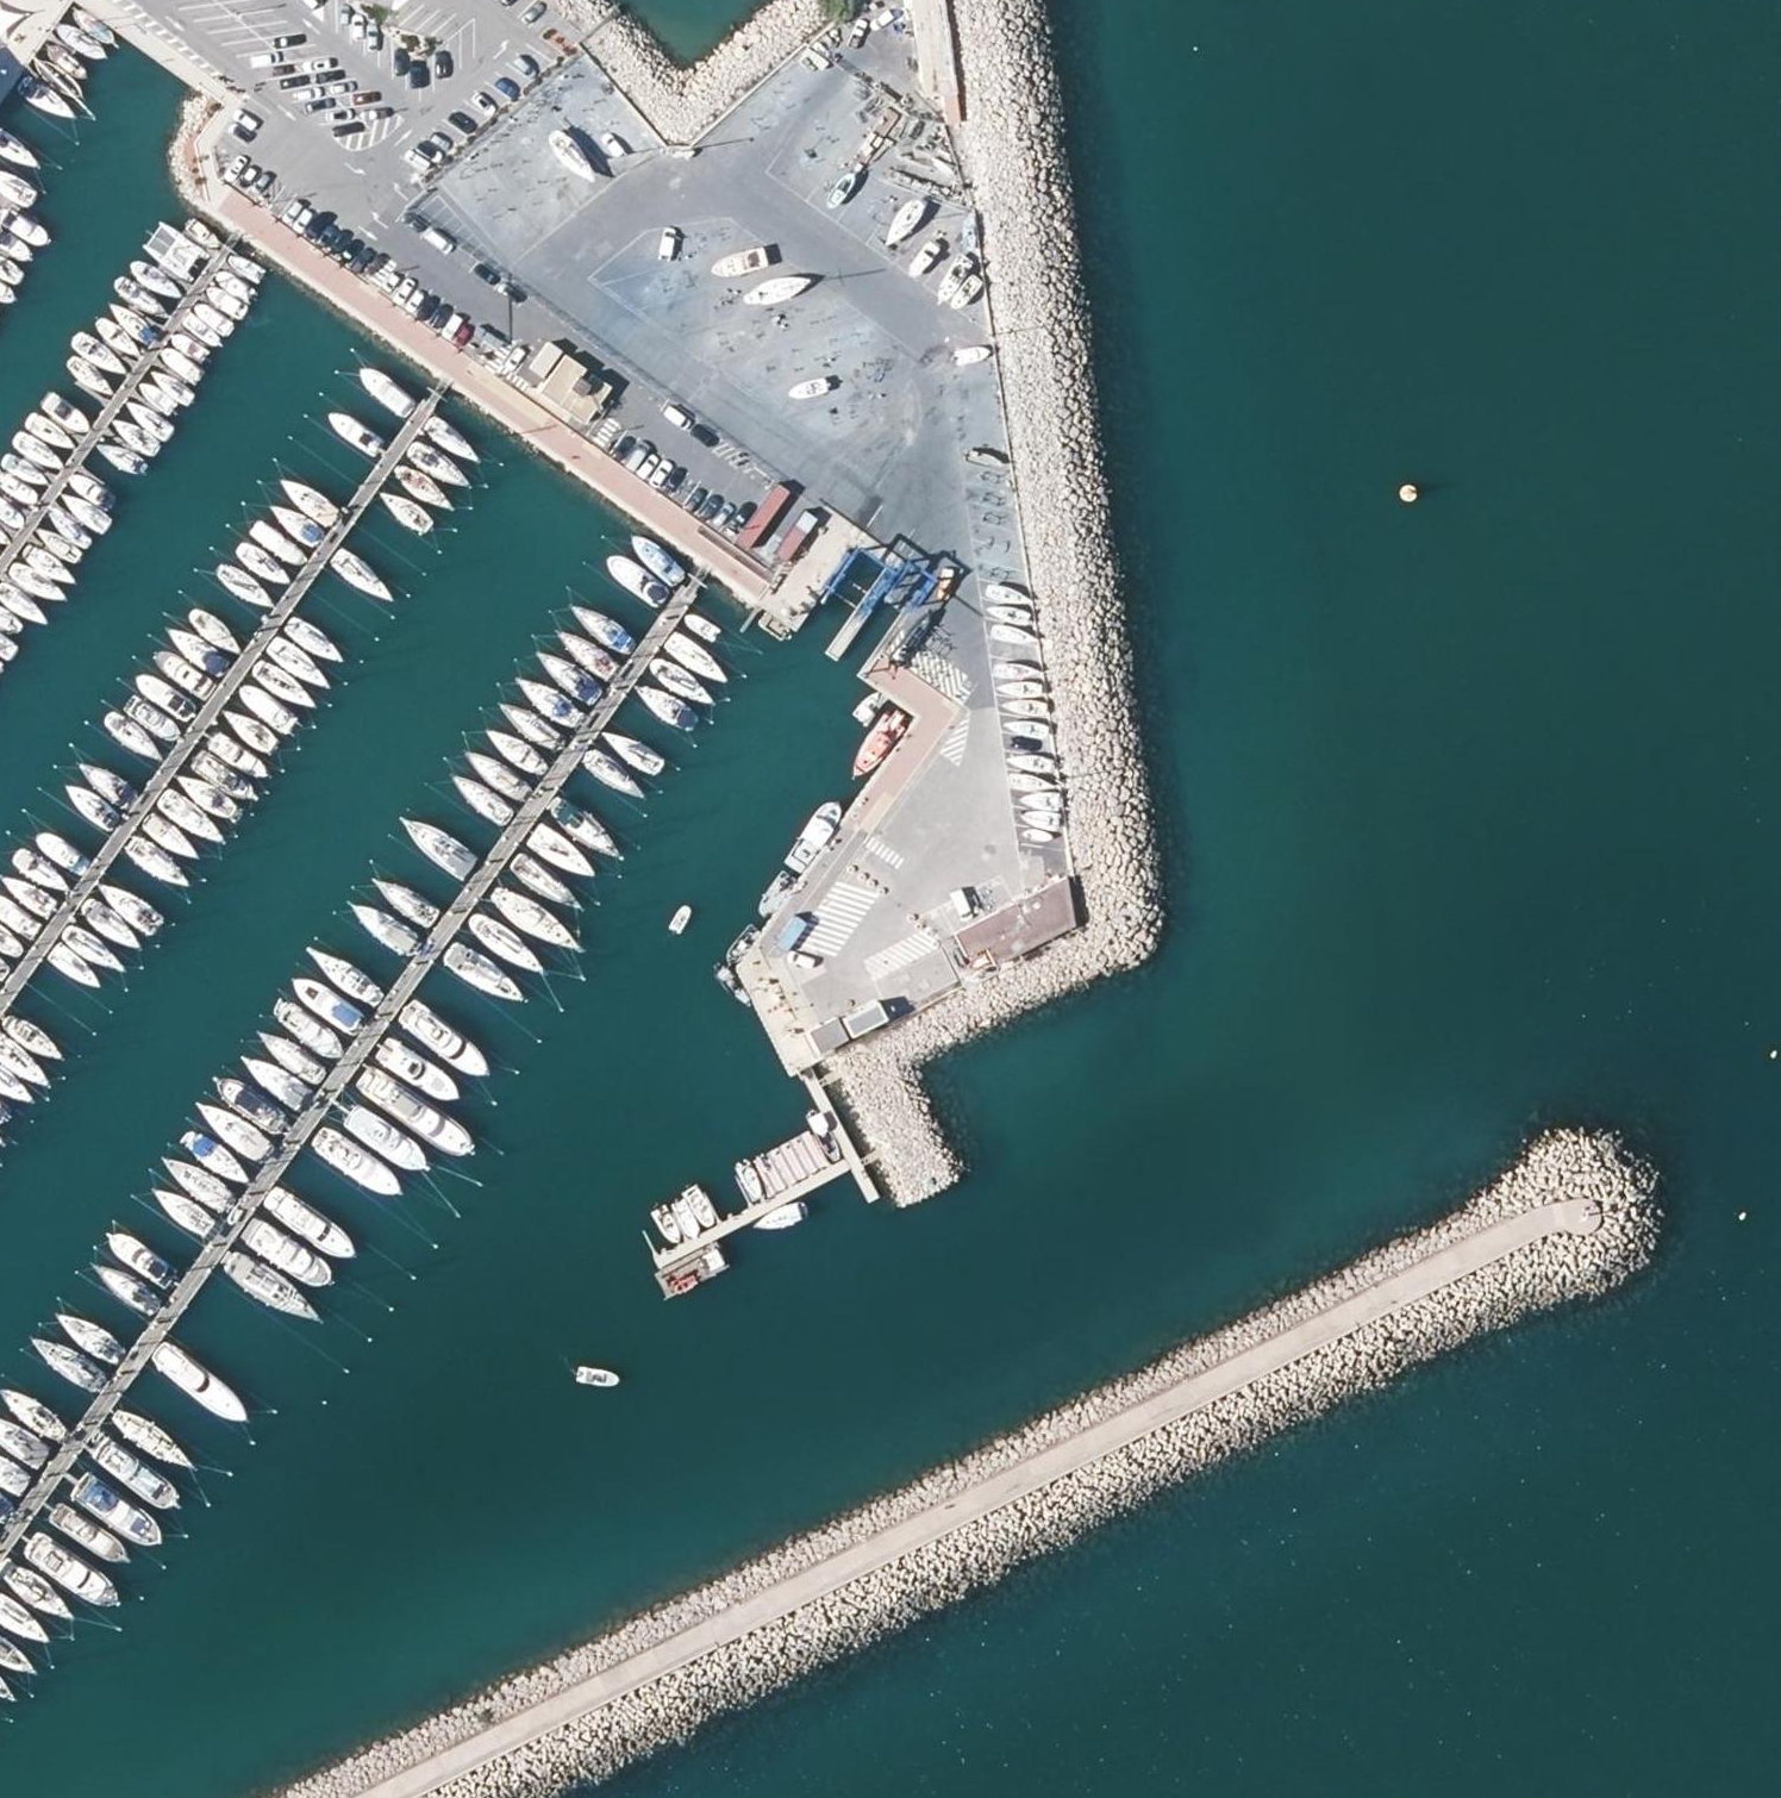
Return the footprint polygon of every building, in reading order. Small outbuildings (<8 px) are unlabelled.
[(562,348),(550,339),(532,365),(544,373),(562,348)] [(586,368),(566,353),(541,389),(585,421),(611,386),(593,373),(588,380),(581,374),(586,368)] [(763,943),(774,953),(820,905),(802,888),(770,922),(776,929),(763,943)] [(973,965),(1034,934),(1023,911),(961,942),(973,965)] [(903,943),(864,956),(871,977),(910,964),(903,943)] [(876,1004),(844,1020),(851,1036),(884,1021),(876,1004)] [(838,1019),(810,1033),(821,1054),(848,1040),(838,1019)]
